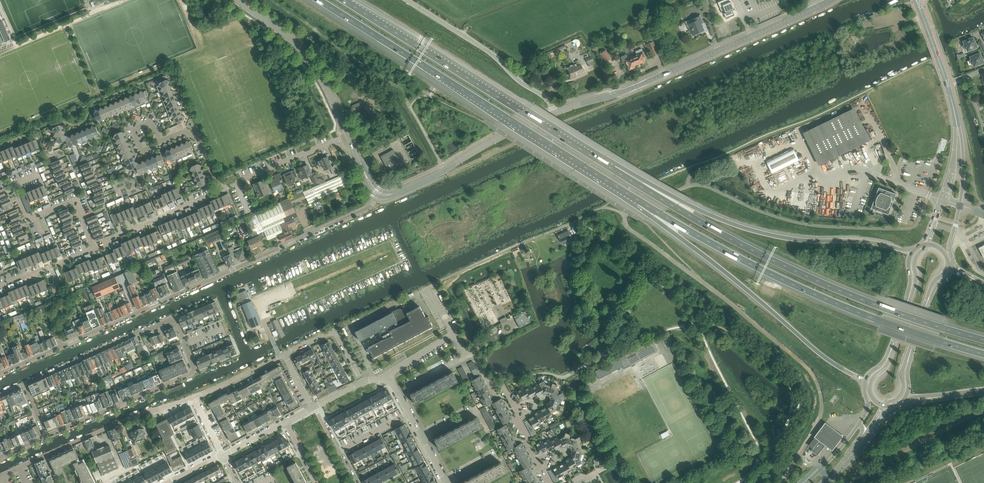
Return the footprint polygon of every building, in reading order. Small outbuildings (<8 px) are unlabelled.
[(701,0),(704,9),(714,5),(712,0),(702,0),(701,0)] [(725,1),(722,3),(723,7),(725,6),(728,13),(726,14),(728,19),(737,16),(735,11),(737,10),(733,2),(727,5),(725,1)] [(690,24),(688,25),(690,30),(691,30),(693,35),(699,32),(698,31),(704,29),(701,23),(703,22),(701,16),(694,19),(695,22),(690,24)] [(11,39),(2,20),(0,21),(0,44),(11,39)] [(963,45),(965,49),(967,48),(968,51),(977,47),(973,37),(971,38),(970,38),(969,38),(968,39),(967,40),(963,41),(965,44),(963,45)] [(652,50),(654,56),(659,54),(653,42),(647,44),(650,50),(652,50)] [(645,56),(643,51),(642,49),(635,51),(637,55),(633,57),(636,65),(641,62),(641,63),(645,61),(643,57),(645,56)] [(606,62),(611,59),(605,50),(600,54),(606,62)] [(978,65),(979,65),(980,65),(981,64),(981,63),(983,62),(980,53),(970,57),(971,59),(970,60),(972,64),(973,64),(974,66),(978,65)] [(634,65),(636,65),(633,57),(631,58),(630,57),(628,58),(626,55),(621,57),(624,63),(627,62),(627,63),(630,69),(635,67),(634,65)] [(576,75),(584,71),(579,59),(574,61),(576,66),(575,64),(572,65),(571,65),(570,65),(570,66),(569,66),(570,66),(567,68),(567,69),(571,78),(576,76),(576,75)] [(168,85),(170,81),(166,80),(165,78),(166,76),(166,77),(166,76),(164,76),(158,78),(157,80),(159,81),(160,83),(159,83),(158,86),(157,87),(157,88),(157,90),(158,91),(159,92),(160,91),(162,88),(168,85)] [(159,92),(161,97),(162,96),(164,93),(171,90),(172,86),(168,85),(162,88),(160,91),(159,92)] [(140,105),(141,106),(146,104),(145,102),(147,99),(146,97),(148,96),(149,95),(146,90),(144,90),(144,92),(140,91),(139,94),(142,101),(140,105)] [(161,97),(163,102),(164,101),(166,97),(173,95),(174,91),(171,90),(164,93),(162,96),(161,97)] [(130,109),(131,110),(136,108),(135,107),(137,103),(134,96),(131,95),(129,98),(132,105),(130,109)] [(163,102),(165,107),(166,106),(168,103),(175,100),(176,96),(173,95),(166,97),(164,101),(163,102)] [(165,107),(167,111),(168,111),(170,108),(177,105),(178,101),(175,100),(168,103),(166,106),(165,107)] [(167,111),(170,116),(171,116),(172,113),(179,110),(180,106),(177,105),(170,108),(168,111),(167,111)] [(867,140),(871,137),(866,125),(861,128),(852,109),(806,132),(821,164),(868,141),(867,140)] [(170,116),(172,121),(173,121),(174,118),(181,114),(182,111),(179,110),(172,113),(171,116),(170,116)] [(369,118),(365,110),(356,114),(359,122),(369,118)] [(183,119),(185,116),(181,114),(174,118),(173,121),(176,122),(177,124),(179,124),(181,123),(180,121),(183,119)] [(98,134),(96,127),(92,126),(90,129),(93,136),(97,137),(98,134)] [(110,135),(114,144),(115,143),(117,140),(123,137),(125,133),(121,132),(115,135),(114,133),(110,135)] [(65,140),(67,136),(64,135),(57,138),(56,141),(60,143),(65,140)] [(74,144),(71,138),(67,136),(65,140),(68,146),(72,148),(74,144)] [(407,136),(402,139),(411,157),(417,154),(407,136)] [(114,144),(116,149),(117,148),(119,145),(126,142),(127,138),(123,137),(117,140),(115,143),(114,144)] [(40,149),(36,139),(31,141),(35,151),(40,149)] [(35,151),(31,141),(26,143),(31,153),(35,151)] [(116,149),(118,154),(119,153),(120,153),(121,150),(128,147),(129,143),(126,142),(119,145),(117,148),(116,149)] [(31,153),(26,143),(22,145),(26,155),(31,153)] [(182,157),(182,158),(187,156),(187,155),(188,151),(185,145),(181,143),(180,147),(183,153),(182,157)] [(26,155),(22,145),(18,147),(22,157),(26,155)] [(176,159),(177,161),(182,158),(182,157),(183,153),(180,147),(176,145),(175,149),(178,156),(176,159)] [(17,156),(13,148),(14,148),(13,146),(8,148),(12,158),(17,156)] [(18,147),(14,148),(13,148),(17,156),(18,159),(22,157),(18,147)] [(118,154),(120,159),(122,158),(123,154),(130,152),(131,148),(128,147),(121,150),(120,153),(119,153),(118,154)] [(178,156),(175,149),(171,147),(170,151),(173,158),(176,159),(178,156)] [(12,158),(8,148),(3,150),(8,160),(12,158)] [(794,149),(767,162),(772,173),(799,160),(794,149)] [(163,154),(167,163),(168,160),(171,161),(173,158),(170,151),(166,150),(165,153),(163,154)] [(400,162),(393,150),(380,157),(387,169),(400,162)] [(99,152),(82,158),(83,161),(100,156),(99,152)] [(120,159),(123,164),(124,163),(125,160),(132,157),(133,153),(130,152),(123,154),(122,158),(120,159)] [(164,163),(161,156),(157,154),(156,158),(159,165),(162,166),(164,163)] [(332,167),(330,163),(327,157),(321,159),(322,160),(317,162),(318,165),(317,166),(319,170),(326,172),(327,171),(331,169),(333,176),(339,173),(336,166),(336,165),(332,167)] [(62,164),(60,160),(50,164),(51,168),(62,164)] [(92,166),(90,161),(80,166),(82,170),(92,166)] [(144,171),(141,164),(137,163),(136,167),(134,171),(135,174),(138,173),(142,175),(144,171)] [(63,169),(62,164),(51,168),(53,173),(63,169)] [(200,169),(201,165),(198,164),(191,167),(190,170),(193,172),(200,169)] [(312,175),(310,170),(310,171),(307,165),(298,169),(299,172),(298,173),(301,180),(312,175)] [(84,175),(94,170),(92,166),(82,170),(84,175)] [(65,173),(63,169),(53,173),(55,177),(65,173)] [(202,174),(204,170),(200,169),(193,172),(192,175),(195,177),(202,174)] [(96,175),(94,170),(84,175),(86,179),(96,175)] [(298,180),(294,170),(292,172),(292,173),(290,174),(289,173),(283,175),(287,185),(298,180)] [(67,178),(65,173),(55,177),(57,182),(67,178)] [(281,184),(283,183),(279,173),(274,176),(275,178),(269,181),(274,191),(277,189),(279,193),(284,191),(281,184)] [(204,179),(206,175),(202,174),(195,177),(194,181),(197,182),(204,179)] [(98,179),(96,175),(86,179),(87,184),(98,179)] [(297,228),(293,219),(297,217),(291,203),(294,202),(295,203),(306,198),(309,204),(348,187),(343,175),(303,192),(255,213),(256,214),(247,218),(248,221),(247,222),(247,223),(249,222),(253,233),(256,231),(258,236),(247,241),(251,249),(260,245),(261,246),(264,244),(263,244),(279,236),(282,242),(288,239),(288,240),(293,238),(288,228),(291,227),(293,230),(297,228)] [(69,182),(67,178),(57,182),(59,187),(61,186),(61,185),(69,182)] [(92,187),(99,184),(98,179),(87,184),(89,188),(92,187)] [(73,186),(71,181),(69,182),(61,185),(61,186),(63,190),(73,186)] [(272,193),(268,184),(265,185),(263,181),(260,183),(259,182),(254,184),(259,197),(268,193),(269,195),(272,193)] [(104,187),(102,183),(99,184),(92,187),(94,192),(104,187)] [(48,195),(45,187),(44,185),(39,187),(43,197),(48,195)] [(75,190),(73,186),(63,190),(65,194),(75,190)] [(183,196),(179,186),(174,187),(179,198),(183,196)] [(43,197),(39,187),(34,189),(39,199),(40,202),(44,200),(43,197)] [(106,192),(104,187),(94,192),(95,196),(103,193),(106,192)] [(179,198),(174,187),(170,189),(174,200),(179,198)] [(896,194),(879,187),(871,208),(889,214),(896,194)] [(39,199),(34,189),(30,191),(34,201),(39,199)] [(174,200),(170,189),(165,191),(170,202),(174,200)] [(34,201),(30,191),(25,193),(26,195),(28,198),(29,201),(30,203),(34,201)] [(170,202),(165,191),(161,193),(162,196),(162,195),(166,203),(170,202)] [(341,191),(335,193),(337,199),(344,196),(341,191)] [(105,197),(103,193),(95,196),(93,197),(95,201),(105,197)] [(233,203),(229,193),(224,196),(228,206),(233,203)] [(8,194),(6,195),(0,198),(0,203),(10,198),(8,194)] [(162,195),(162,196),(158,197),(162,208),(167,206),(166,203),(162,195)] [(228,206),(224,196),(219,197),(224,207),(228,206)] [(107,202),(105,197),(95,201),(97,206),(107,202)] [(162,208),(158,197),(153,199),(157,210),(162,208)] [(224,207),(219,197),(215,199),(219,209),(224,207)] [(10,198),(0,203),(2,207),(12,203),(10,198)] [(219,209),(215,199),(210,201),(211,203),(212,203),(215,211),(219,209)] [(155,210),(151,200),(146,202),(151,212),(155,210)] [(151,212),(146,202),(142,204),(146,214),(151,212)] [(14,208),(12,203),(2,207),(4,212),(14,208)] [(212,203),(211,203),(207,205),(211,215),(216,213),(215,211),(212,203)] [(146,214),(142,204),(138,206),(142,216),(146,214)] [(137,215),(133,207),(132,205),(128,207),(132,217),(137,215)] [(207,205),(202,207),(207,217),(211,215),(207,205)] [(142,216),(138,206),(133,207),(137,215),(137,218),(142,216)] [(132,217),(128,207),(123,209),(128,219),(132,217)] [(207,217),(202,207),(198,209),(199,211),(202,219),(203,218),(207,217)] [(19,214),(17,209),(7,213),(9,218),(19,214)] [(69,214),(67,209),(58,213),(60,218),(69,214)] [(128,219),(123,209),(119,211),(123,221),(128,219)] [(123,221),(119,211),(114,213),(119,223),(121,222),(123,221)] [(199,211),(194,213),(199,223),(201,222),(204,221),(203,218),(202,219),(199,211)] [(119,223),(114,213),(110,215),(114,225),(119,223)] [(199,223),(194,213),(190,215),(194,225),(199,223)] [(21,218),(19,214),(9,218),(11,222),(19,219),(21,218)] [(71,218),(69,214),(60,218),(61,222),(71,218)] [(98,220),(96,215),(86,219),(88,224),(98,220)] [(194,225),(190,215),(186,217),(190,227),(194,225)] [(190,227),(186,217),(181,219),(186,228),(190,227)] [(73,223),(71,218),(61,222),(63,226),(63,227),(71,223),(73,223)] [(180,228),(178,223),(177,220),(177,218),(171,220),(176,230),(180,228)] [(20,223),(19,219),(11,222),(8,223),(10,227),(20,223)] [(186,228),(181,219),(177,220),(178,223),(180,228),(181,230),(186,228)] [(100,224),(98,220),(88,224),(90,228),(100,224)] [(176,230),(171,220),(167,222),(171,232),(176,230)] [(171,232),(167,222),(163,224),(167,234),(171,232)] [(22,228),(20,223),(10,227),(12,232),(22,228)] [(73,228),(71,223),(63,227),(63,226),(61,227),(63,232),(73,228)] [(102,229),(100,224),(90,228),(92,233),(102,229)] [(167,234),(163,224),(158,226),(162,236),(167,234)] [(24,232),(22,228),(12,232),(14,236),(14,237),(16,236),(24,232)] [(75,232),(73,228),(63,232),(65,236),(67,235),(75,232)] [(104,233),(102,229),(92,233),(94,237),(104,233)] [(223,238),(220,230),(205,237),(208,244),(223,238)] [(28,236),(26,231),(24,232),(16,236),(18,240),(28,236)] [(79,235),(77,231),(75,232),(67,235),(69,240),(79,235)] [(162,241),(158,231),(153,233),(157,243),(162,241)] [(572,237),(569,231),(564,233),(558,236),(558,237),(559,237),(561,242),(572,237)] [(106,238),(105,237),(104,233),(94,237),(96,242),(106,238)] [(157,243),(153,233),(149,235),(153,244),(157,243)] [(81,240),(79,235),(69,240),(71,244),(81,240)] [(153,244),(149,235),(144,236),(148,246),(153,244)] [(30,240),(28,236),(18,240),(20,245),(30,240)] [(143,246),(140,238),(139,236),(135,238),(139,248),(143,246)] [(148,246),(144,236),(140,238),(143,246),(144,248),(148,246)] [(139,248),(135,238),(130,240),(134,250),(139,248)] [(83,245),(81,240),(71,244),(73,249),(83,245)] [(134,250),(130,240),(126,242),(130,252),(134,250)] [(130,252),(126,242),(121,243),(122,246),(126,253),(130,252)] [(61,255),(59,249),(57,245),(52,247),(56,257),(61,255)] [(122,246),(118,248),(122,258),(127,256),(126,253),(122,246)] [(241,260),(242,261),(246,259),(245,258),(246,258),(242,246),(234,250),(233,246),(229,248),(233,256),(236,254),(239,261),(241,260)] [(56,257),(52,247),(48,249),(52,259),(56,257)] [(122,258),(118,248),(113,250),(119,262),(119,261),(118,259),(122,258)] [(52,259),(48,249),(44,251),(48,261),(52,259)] [(119,262),(113,250),(114,252),(110,254),(114,263),(119,262)] [(218,273),(210,253),(209,253),(208,250),(195,255),(196,259),(205,279),(218,273)] [(43,261),(39,253),(40,253),(39,251),(34,253),(38,263),(42,261),(43,261)] [(48,261),(44,251),(40,253),(39,253),(43,261),(42,261),(43,263),(48,261)] [(229,252),(223,255),(224,257),(228,268),(232,266),(233,266),(234,266),(235,265),(235,264),(229,252)] [(38,263),(34,253),(29,254),(33,264),(38,263)] [(33,264),(29,254),(25,256),(29,266),(33,264)] [(114,263),(110,254),(105,256),(110,265),(114,263)] [(29,266),(25,256),(21,258),(25,268),(29,266)] [(108,266),(104,256),(99,258),(103,268),(108,266)] [(25,268),(21,258),(16,260),(20,270),(25,268)] [(103,268),(99,258),(95,260),(99,270),(103,268)] [(93,270),(90,262),(89,260),(85,262),(89,272),(93,270)] [(99,270),(95,260),(90,262),(93,270),(94,272),(99,270)] [(89,272),(85,262),(80,264),(85,273),(89,272)] [(184,288),(178,274),(173,263),(165,267),(169,275),(167,276),(174,292),(184,288)] [(85,273),(80,264),(76,265),(77,268),(80,275),(85,273)] [(80,275),(77,268),(72,270),(77,279),(81,277),(80,275)] [(164,273),(162,274),(159,268),(151,272),(154,277),(152,278),(156,286),(167,281),(164,273)] [(203,279),(199,268),(193,271),(197,281),(203,279)] [(77,279),(72,270),(68,271),(72,281),(77,279)] [(132,270),(125,273),(130,285),(133,283),(134,283),(137,281),(137,280),(132,270)] [(72,281),(68,271),(63,273),(68,283),(72,281)] [(197,281),(193,271),(187,274),(191,284),(197,281)] [(191,284),(187,274),(181,276),(185,286),(191,284)] [(95,286),(92,287),(97,298),(120,288),(119,286),(115,277),(99,284),(95,286)] [(50,289),(45,279),(41,281),(45,291),(50,289)] [(45,291),(41,281),(36,283),(41,293),(45,291)] [(41,293),(36,283),(32,285),(36,295),(41,293)] [(139,298),(137,293),(133,283),(130,285),(127,286),(138,309),(144,306),(141,299),(140,299),(139,298)] [(171,293),(166,284),(164,285),(163,284),(160,285),(160,286),(165,296),(171,293)] [(31,295),(27,287),(28,287),(27,285),(22,287),(26,297),(30,295),(31,295)] [(36,295),(32,285),(28,287),(27,287),(31,295),(30,295),(31,297),(36,295)] [(160,298),(157,290),(155,285),(152,286),(153,288),(151,289),(156,300),(160,298)] [(165,296),(160,286),(158,287),(160,291),(159,291),(158,290),(157,290),(160,298),(165,296)] [(26,297),(22,287),(18,288),(22,298),(26,297)] [(22,298),(18,288),(13,290),(17,300),(22,298)] [(17,300),(13,290),(9,292),(10,294),(13,302),(17,300)] [(154,301),(150,292),(149,290),(147,291),(147,292),(145,293),(149,303),(150,304),(153,303),(153,302),(154,301)] [(249,297),(247,290),(238,293),(241,300),(249,297)] [(149,303),(145,295),(143,296),(141,292),(139,293),(138,292),(137,293),(139,298),(141,297),(145,305),(149,303)] [(13,302),(10,294),(5,296),(10,306),(14,304),(13,302)] [(10,306),(5,296),(1,298),(5,308),(10,306)] [(133,310),(130,302),(128,298),(127,299),(127,300),(124,301),(129,312),(133,310)] [(116,308),(120,317),(124,315),(120,306),(121,306),(118,299),(115,300),(118,307),(116,308)] [(213,314),(214,314),(219,312),(215,301),(209,304),(210,304),(214,314),(213,314)] [(261,324),(252,301),(242,305),(252,328),(261,324)] [(119,317),(115,309),(113,310),(112,307),(110,302),(108,303),(108,304),(109,305),(115,319),(119,317)] [(29,311),(31,316),(49,309),(46,304),(29,311)] [(115,319),(109,305),(108,304),(106,305),(109,311),(107,312),(111,321),(115,319)] [(204,306),(208,316),(213,314),(214,314),(210,304),(209,304),(204,306)] [(101,325),(92,305),(84,308),(88,317),(93,329),(101,325)] [(203,318),(208,316),(204,306),(199,309),(203,318)] [(373,357),(432,326),(428,319),(429,318),(428,316),(425,317),(419,306),(406,313),(406,312),(405,311),(404,310),(403,310),(402,309),(401,309),(399,309),(398,309),(397,309),(377,318),(378,320),(355,332),(360,341),(378,331),(383,339),(368,347),(373,357)] [(95,309),(102,325),(106,323),(100,310),(99,308),(95,309)] [(110,321),(107,313),(105,314),(103,309),(100,310),(106,323),(110,321)] [(198,320),(203,318),(199,309),(194,311),(198,320)] [(189,314),(193,323),(198,321),(198,320),(194,311),(194,310),(188,313),(189,314)] [(530,320),(531,315),(526,313),(525,311),(514,317),(519,328),(531,322),(530,320)] [(184,316),(188,325),(193,323),(189,314),(184,316)] [(184,316),(178,318),(182,328),(188,325),(184,316)] [(93,329),(88,317),(82,320),(87,331),(93,329)] [(87,331),(82,320),(81,318),(76,321),(78,325),(81,334),(87,331)] [(277,319),(272,322),(280,338),(285,335),(277,319)] [(75,326),(78,325),(76,321),(73,322),(73,323),(71,324),(72,327),(64,331),(66,335),(67,335),(69,339),(75,336),(76,337),(79,335),(75,326)] [(55,339),(49,324),(47,325),(50,332),(48,333),(50,338),(49,339),(52,347),(58,345),(55,339)] [(177,335),(173,327),(165,331),(169,339),(177,335)] [(45,340),(44,336),(42,330),(39,331),(43,342),(42,342),(46,350),(52,347),(49,339),(45,340)] [(42,352),(39,344),(37,340),(35,336),(33,331),(30,333),(30,334),(26,336),(29,343),(29,344),(31,343),(36,354),(42,352)] [(164,341),(160,334),(157,335),(157,336),(156,336),(155,335),(150,338),(149,339),(151,344),(152,343),(153,345),(158,343),(158,344),(164,341)] [(46,350),(42,342),(41,343),(37,335),(35,336),(37,340),(39,344),(42,352),(46,350)] [(140,343),(136,336),(132,338),(137,350),(143,347),(141,343),(140,343)] [(135,348),(131,339),(123,343),(126,350),(127,351),(135,348)] [(331,347),(328,341),(321,345),(324,350),(331,347)] [(631,366),(643,359),(642,358),(644,357),(645,358),(657,351),(652,341),(625,355),(623,356),(626,363),(628,362),(631,366)] [(36,354),(31,343),(29,344),(29,343),(25,345),(30,357),(36,354)] [(231,355),(231,356),(237,353),(232,343),(227,345),(227,346),(231,355)] [(6,355),(4,352),(4,351),(1,344),(0,344),(0,352),(1,353),(2,356),(1,357),(5,368),(10,365),(6,355)] [(123,356),(118,345),(115,346),(119,357),(120,358),(120,357),(121,358),(122,358),(122,357),(123,356)] [(29,357),(26,352),(24,353),(24,352),(21,353),(18,346),(13,348),(19,362),(29,357)] [(119,357),(115,346),(110,349),(115,359),(118,366),(120,365),(117,358),(119,357)] [(226,357),(231,355),(227,346),(222,348),(226,357)] [(19,362),(13,348),(13,347),(11,348),(12,351),(10,352),(11,354),(14,363),(19,362)] [(334,352),(331,347),(324,350),(326,354),(324,355),(326,357),(327,356),(334,352)] [(159,370),(163,381),(178,375),(188,371),(184,360),(183,360),(182,357),(179,348),(167,353),(170,362),(171,362),(172,365),(159,370)] [(217,350),(221,360),(226,357),(222,348),(217,350)] [(14,363),(11,354),(10,352),(8,349),(4,351),(4,352),(6,355),(10,365),(14,363)] [(115,359),(110,349),(106,351),(110,361),(112,365),(114,365),(112,360),(115,359)] [(316,356),(312,349),(306,352),(310,359),(316,356)] [(212,353),(215,362),(216,362),(221,360),(217,350),(211,352),(211,353),(212,353)] [(110,361),(106,351),(101,353),(106,363),(108,367),(109,370),(111,369),(110,366),(108,362),(110,361)] [(310,359),(306,352),(301,355),(305,362),(310,359)] [(337,358),(334,352),(327,356),(330,362),(337,358)] [(97,355),(101,365),(105,372),(107,372),(103,364),(106,363),(101,353),(97,355)] [(210,364),(210,365),(216,362),(215,362),(212,353),(211,353),(207,355),(206,355),(210,364)] [(205,366),(210,364),(206,355),(207,355),(206,354),(201,357),(205,366)] [(99,366),(101,365),(97,355),(92,357),(98,369),(99,372),(101,376),(103,375),(101,371),(99,366)] [(305,362),(301,355),(295,358),(296,359),(293,360),(300,372),(302,370),(299,365),(305,362)] [(625,365),(624,364),(626,363),(623,356),(607,365),(595,371),(599,379),(625,365)] [(98,369),(92,357),(87,359),(94,374),(96,373),(95,370),(98,369)] [(201,357),(195,359),(199,368),(205,366),(201,357)] [(340,363),(337,358),(330,362),(333,367),(340,363)] [(93,374),(93,376),(95,376),(94,374),(87,359),(83,361),(89,374),(92,373),(93,374)] [(87,373),(83,362),(78,364),(85,381),(87,380),(85,374),(87,373)] [(343,369),(340,363),(333,367),(336,373),(343,369)] [(85,381),(78,364),(73,366),(78,377),(80,376),(83,382),(85,381)] [(78,377),(73,366),(67,368),(71,378),(73,382),(76,380),(79,385),(81,384),(78,377)] [(280,372),(282,371),(281,370),(282,369),(282,368),(281,367),(280,367),(279,367),(279,366),(269,371),(272,376),(280,372)] [(71,378),(67,368),(62,371),(66,381),(71,378)] [(313,374),(310,368),(309,369),(306,370),(303,372),(306,378),(313,374)] [(346,374),(343,369),(336,373),(339,378),(346,374)] [(58,372),(63,384),(67,383),(66,381),(62,371),(58,372)] [(161,382),(158,374),(157,371),(152,373),(153,376),(156,384),(161,382)] [(266,379),(272,376),(269,371),(260,376),(261,377),(264,383),(267,382),(266,379)] [(283,377),(281,374),(280,372),(272,376),(275,381),(283,377)] [(414,402),(459,383),(454,372),(410,392),(414,402)] [(61,383),(57,373),(52,375),(58,388),(59,391),(61,389),(59,384),(61,383)] [(316,379),(313,374),(306,378),(309,383),(316,379)] [(349,380),(346,374),(339,378),(342,384),(349,380)] [(58,388),(52,375),(46,378),(50,388),(54,386),(56,389),(58,388)] [(474,386),(483,381),(481,375),(480,376),(475,378),(471,381),(474,386)] [(151,386),(148,378),(147,376),(142,378),(143,380),(146,389),(151,386)] [(156,384),(153,376),(148,378),(151,386),(156,384)] [(264,383),(261,377),(256,379),(261,388),(265,386),(264,383)] [(285,381),(283,377),(275,381),(277,386),(285,381)] [(50,388),(46,378),(41,380),(46,392),(51,390),(50,388)] [(261,388),(256,379),(251,382),(256,391),(261,388)] [(319,385),(316,379),(309,383),(312,389),(319,385)] [(46,392),(41,380),(37,382),(42,394),(46,392)] [(146,389),(143,380),(138,383),(141,391),(146,389)] [(288,386),(286,383),(285,381),(277,386),(280,390),(288,386)] [(476,391),(486,386),(483,381),(474,386),(476,391)] [(548,395),(551,386),(545,384),(544,381),(539,384),(543,393),(544,394),(548,395)] [(42,394),(37,382),(33,383),(38,395),(42,394)] [(136,393),(133,385),(132,382),(127,385),(128,387),(131,395),(136,393)] [(256,391),(251,382),(247,385),(251,393),(256,391)] [(38,395),(33,383),(28,385),(34,397),(38,395)] [(133,385),(136,393),(141,391),(138,383),(133,385)] [(182,385),(181,383),(164,390),(165,392),(182,385)] [(543,393),(539,384),(532,387),(536,394),(537,396),(543,393)] [(560,394),(557,388),(557,385),(552,384),(551,386),(548,395),(550,399),(560,394)] [(131,395),(128,387),(127,385),(122,387),(123,389),(126,397),(131,395)] [(251,393),(247,385),(242,387),(246,396),(251,393)] [(324,390),(322,387),(321,388),(319,385),(312,389),(315,394),(317,394),(319,392),(322,391),(324,390)] [(536,394),(532,387),(532,385),(525,389),(529,396),(529,398),(536,394)] [(290,391),(290,390),(288,386),(280,390),(282,395),(290,391)] [(479,397),(489,391),(486,386),(476,391),(479,397)] [(246,396),(242,387),(237,390),(242,398),(246,396)] [(529,396),(525,389),(524,387),(515,392),(518,397),(520,396),(522,400),(529,396)] [(27,402),(21,389),(16,391),(22,404),(27,402)] [(119,398),(115,389),(112,390),(108,391),(114,403),(120,400),(119,398)] [(126,397),(123,389),(118,391),(121,398),(121,399),(126,397)] [(387,389),(382,392),(388,403),(393,401),(387,389)] [(242,398),(237,390),(232,392),(237,401),(242,398)] [(18,402),(21,408),(23,407),(22,404),(16,391),(11,393),(15,403),(18,402)] [(113,403),(108,391),(102,393),(103,394),(108,406),(113,403)] [(293,395),(291,393),(290,391),(282,395),(285,400),(293,395)] [(482,402),(492,397),(489,391),(479,397),(482,402)] [(237,401),(232,392),(228,395),(231,401),(232,403),(234,402),(235,404),(238,403),(237,401)] [(382,392),(377,395),(382,405),(387,402),(388,403),(382,392)] [(9,403),(13,412),(15,411),(13,405),(15,403),(11,393),(6,396),(9,403)] [(103,408),(99,398),(97,394),(97,393),(92,395),(94,401),(98,410),(103,408)] [(108,406),(103,394),(100,395),(99,393),(97,394),(99,398),(103,408),(108,406)] [(231,401),(228,395),(227,393),(218,398),(221,403),(227,400),(228,403),(231,401)] [(559,406),(562,399),(564,398),(561,393),(560,394),(550,399),(549,403),(559,406)] [(87,398),(93,412),(98,410),(94,401),(92,395),(91,395),(86,397),(87,398)] [(295,400),(293,395),(285,400),(287,405),(295,400)] [(377,395),(372,397),(378,408),(379,408),(378,407),(382,405),(377,395)] [(372,397),(368,400),(373,411),(378,408),(372,397)] [(494,402),(493,398),(492,397),(482,402),(484,407),(492,403),(494,402)] [(93,412),(87,398),(81,401),(87,415),(93,412)] [(221,403),(218,398),(208,403),(209,404),(208,405),(208,406),(208,407),(209,408),(210,408),(211,408),(211,409),(213,408),(221,403)] [(504,404),(501,398),(494,402),(492,403),(494,409),(504,404)] [(87,415),(81,401),(80,399),(78,400),(80,405),(78,406),(83,416),(87,415)] [(298,405),(297,402),(295,400),(287,405),(290,410),(290,409),(298,405)] [(368,400),(363,402),(369,413),(368,411),(372,409),(373,411),(368,400)] [(75,420),(70,407),(67,408),(64,401),(62,402),(62,403),(65,409),(66,410),(70,422),(75,420)] [(363,402),(358,405),(364,416),(369,413),(363,402)] [(58,405),(61,413),(66,424),(70,422),(66,410),(65,409),(62,403),(58,405)] [(83,416),(78,406),(77,407),(75,403),(73,404),(79,418),(83,416)] [(223,408),(221,403),(213,408),(215,412),(223,408)] [(560,412),(561,407),(559,406),(549,403),(546,404),(547,406),(551,414),(557,411),(560,412)] [(79,418),(73,404),(69,406),(70,407),(75,420),(79,418)] [(507,409),(504,404),(494,409),(497,414),(507,409)] [(66,424),(61,413),(58,405),(55,406),(59,414),(56,415),(61,426),(66,424)] [(358,405),(353,407),(359,418),(364,416),(358,405)] [(281,414),(277,407),(277,406),(272,409),(276,417),(281,414)] [(551,414),(547,406),(540,409),(545,419),(552,416),(551,414)] [(190,407),(186,409),(190,417),(194,415),(190,407)] [(353,407),(349,410),(354,421),(359,418),(353,407)] [(226,413),(223,408),(215,412),(218,417),(226,413)] [(186,409),(182,411),(186,420),(190,417),(186,409)] [(276,417),(272,409),(267,411),(271,419),(276,417)] [(510,414),(507,409),(497,414),(500,419),(510,414)] [(545,419),(540,409),(534,413),(535,415),(539,422),(545,419)] [(349,410),(344,412),(350,424),(354,421),(349,410)] [(182,411),(177,414),(182,422),(186,420),(182,411)] [(271,419),(267,411),(262,414),(267,422),(271,419)] [(344,412),(339,415),(345,426),(350,424),(344,412)] [(228,418),(226,413),(218,417),(220,422),(228,418)] [(61,426),(56,415),(56,414),(51,416),(57,427),(61,426)] [(177,414),(173,416),(177,424),(182,422),(177,414)] [(267,422),(262,414),(257,416),(262,425),(267,422)] [(513,420),(510,414),(500,419),(503,425),(513,420)] [(339,415),(334,418),(340,429),(345,426),(339,415)] [(539,422),(535,415),(528,418),(529,419),(530,422),(531,424),(533,427),(533,428),(540,424),(539,422)] [(57,427),(51,416),(47,417),(53,429),(57,427)] [(173,416),(169,418),(173,426),(177,424),(173,416)] [(262,425),(257,416),(253,419),(257,427),(262,425)] [(53,429),(47,417),(43,419),(48,431),(53,429)] [(482,427),(476,417),(462,424),(467,434),(482,427)] [(231,422),(228,418),(220,422),(223,427),(231,422)] [(334,418),(329,420),(335,431),(340,429),(334,418)] [(34,423),(32,424),(33,426),(37,436),(40,435),(41,433),(34,419),(32,420),(34,423)] [(167,419),(156,424),(157,426),(161,434),(160,435),(159,435),(158,435),(167,456),(169,462),(173,460),(170,454),(178,451),(171,436),(175,434),(173,431),(167,419)] [(257,427),(253,419),(248,422),(252,430),(257,427)] [(233,427),(231,422),(223,427),(225,431),(233,427)] [(252,430),(248,422),(243,424),(243,425),(243,424),(247,432),(252,430)] [(815,438),(825,446),(831,450),(841,436),(836,432),(824,422),(813,437),(815,438)] [(28,426),(28,428),(33,438),(37,436),(32,424),(28,426)] [(395,435),(406,429),(404,424),(393,430),(395,435)] [(467,434),(462,424),(448,432),(453,442),(467,434)] [(499,435),(509,429),(506,424),(497,429),(499,435)] [(33,438),(28,428),(28,426),(26,427),(24,425),(22,426),(23,428),(29,440),(33,438)] [(198,425),(189,429),(192,434),(201,429),(198,425)] [(117,427),(108,431),(112,442),(121,438),(117,427)] [(236,432),(233,427),(225,431),(228,436),(236,432)] [(19,430),(20,432),(25,442),(29,440),(23,428),(19,430)] [(144,435),(145,435),(146,433),(145,430),(143,429),(141,430),(140,428),(139,428),(137,429),(136,430),(131,432),(132,436),(134,442),(145,438),(144,435)] [(201,429),(192,434),(194,439),(203,434),(201,429)] [(398,439),(409,433),(406,429),(395,435),(398,439)] [(502,440),(512,435),(509,429),(499,435),(502,440)] [(25,442),(20,432),(19,430),(15,432),(21,444),(25,442)] [(238,437),(236,432),(228,436),(230,441),(238,437)] [(453,442),(448,432),(434,440),(439,449),(453,442)] [(409,433),(398,439),(399,439),(401,443),(411,438),(409,433)] [(566,446),(570,436),(570,434),(565,433),(564,435),(558,438),(562,446),(563,448),(566,446)] [(20,444),(15,434),(10,436),(14,446),(16,445),(17,445),(19,445),(19,444),(20,444)] [(505,445),(515,440),(512,435),(502,440),(505,445)] [(14,446),(10,436),(4,439),(9,449),(11,448),(12,448),(13,447),(14,446)] [(283,436),(279,439),(285,450),(289,447),(288,445),(290,444),(288,440),(286,441),(283,436)] [(579,443),(581,442),(579,437),(576,438),(570,436),(566,446),(570,448),(579,443)] [(825,446),(826,444),(820,440),(820,439),(818,438),(816,437),(816,436),(815,437),(816,437),(815,438),(809,445),(809,446),(811,447),(813,448),(813,449),(811,450),(818,455),(823,448),(824,447),(825,446)] [(84,441),(89,453),(92,452),(90,448),(94,446),(92,441),(95,440),(94,437),(84,441)] [(562,446),(558,438),(557,437),(551,440),(555,448),(556,450),(562,446)] [(376,441),(380,449),(385,446),(381,438),(376,441)] [(404,448),(414,442),(411,438),(401,443),(404,448)] [(555,448),(551,440),(550,438),(543,442),(547,450),(548,451),(555,448)] [(4,439),(0,441),(0,444),(3,451),(5,450),(6,451),(8,450),(8,449),(9,449),(4,439)] [(279,439),(274,441),(280,452),(285,450),(279,439)] [(518,445),(517,445),(515,440),(505,445),(508,450),(513,448),(512,448),(518,445)] [(547,450),(543,442),(542,440),(535,444),(541,453),(547,450)] [(274,441),(270,443),(276,455),(275,452),(279,450),(280,452),(274,441)] [(380,449),(376,441),(372,443),(376,451),(380,449)] [(207,442),(204,443),(209,453),(212,451),(207,442)] [(405,453),(416,447),(414,442),(404,448),(406,452),(405,452),(405,453)] [(525,448),(522,442),(517,445),(518,445),(512,448),(513,448),(515,453),(525,448)] [(270,443),(265,446),(271,457),(276,455),(270,443)] [(376,451),(372,443),(367,446),(371,453),(376,451)] [(585,449),(583,449),(579,443),(570,448),(572,451),(582,454),(584,455),(585,449)] [(119,468),(109,445),(104,447),(103,447),(98,449),(98,450),(93,452),(97,462),(102,475),(113,470),(119,468)] [(265,446),(261,448),(267,459),(271,457),(265,446)] [(371,453),(367,446),(363,448),(367,456),(371,453)] [(83,460),(80,461),(78,462),(78,460),(76,457),(77,456),(78,456),(73,447),(49,459),(56,474),(61,472),(59,468),(58,465),(71,459),(73,462),(76,469),(79,474),(82,481),(83,482),(94,482),(83,460)] [(407,457),(419,451),(416,447),(405,453),(407,457)] [(135,455),(132,448),(127,451),(129,457),(135,455)] [(261,448),(256,451),(262,462),(267,459),(261,448)] [(367,456),(363,448),(358,450),(362,458),(367,456)] [(528,453),(525,448),(515,453),(518,458),(528,453)] [(362,458),(358,450),(354,453),(358,461),(362,458)] [(133,466),(129,457),(127,451),(119,454),(126,469),(133,466)] [(256,451),(252,453),(257,463),(257,462),(261,460),(262,462),(256,451)] [(412,461),(421,456),(419,451),(407,457),(408,457),(410,456),(412,461)] [(580,461),(582,454),(572,451),(571,454),(570,454),(571,456),(576,466),(581,463),(580,461)] [(252,453),(247,455),(253,465),(257,463),(252,453)] [(354,453),(349,455),(353,463),(358,461),(354,453)] [(531,458),(528,453),(518,458),(521,464),(531,458)] [(247,455),(243,458),(249,469),(248,468),(253,465),(247,455)] [(173,460),(169,462),(170,463),(172,468),(182,463),(184,462),(182,459),(182,458),(181,456),(173,460)] [(421,456),(412,461),(414,465),(423,460),(421,456)] [(576,466),(571,456),(564,460),(565,461),(570,469),(576,466)] [(243,458),(238,460),(244,471),(249,469),(243,458)] [(533,464),(531,458),(521,464),(523,468),(524,469),(529,466),(533,464)] [(42,460),(35,463),(37,468),(37,469),(36,470),(37,472),(37,473),(39,473),(40,475),(41,478),(51,474),(50,471),(47,473),(47,472),(45,469),(47,469),(44,463),(46,462),(45,459),(44,459),(42,460)] [(238,460),(233,463),(239,474),(244,471),(238,460)] [(303,476),(300,471),(295,461),(287,466),(294,481),(303,476)] [(570,469),(565,461),(559,465),(564,474),(571,471),(570,469)] [(416,473),(427,467),(424,462),(413,468),(416,473)] [(506,472),(501,462),(486,470),(492,479),(506,472)] [(164,464),(161,466),(165,475),(169,473),(164,464)] [(390,466),(394,474),(399,472),(395,464),(390,466)] [(221,472),(218,465),(212,468),(215,475),(216,476),(218,475),(218,473),(221,472)] [(564,474),(559,465),(552,468),(553,469),(554,471),(555,473),(557,476),(558,478),(564,474)] [(385,469),(389,476),(394,474),(390,466),(385,469)] [(531,471),(529,466),(524,469),(523,468),(519,471),(522,476),(531,471)] [(421,477),(430,472),(427,467),(416,473),(416,474),(418,473),(421,477)] [(215,475),(212,468),(207,471),(210,477),(215,475)] [(381,471),(385,479),(389,476),(385,469),(381,471)] [(486,470),(472,477),(475,482),(485,482),(492,479),(486,470)] [(210,477),(207,471),(201,474),(204,480),(210,477)] [(385,479),(381,471),(376,473),(380,481),(385,479)] [(524,481),(534,476),(531,471),(522,476),(524,481)] [(144,474),(149,482),(152,481),(148,472),(144,474)] [(422,482),(432,477),(430,472),(421,477),(423,482),(422,482)] [(376,482),(377,482),(380,481),(376,473),(372,476),(376,482)] [(41,478),(43,482),(54,482),(51,474),(41,478)] [(199,482),(202,482),(201,482),(204,480),(201,474),(195,477),(199,482)]
